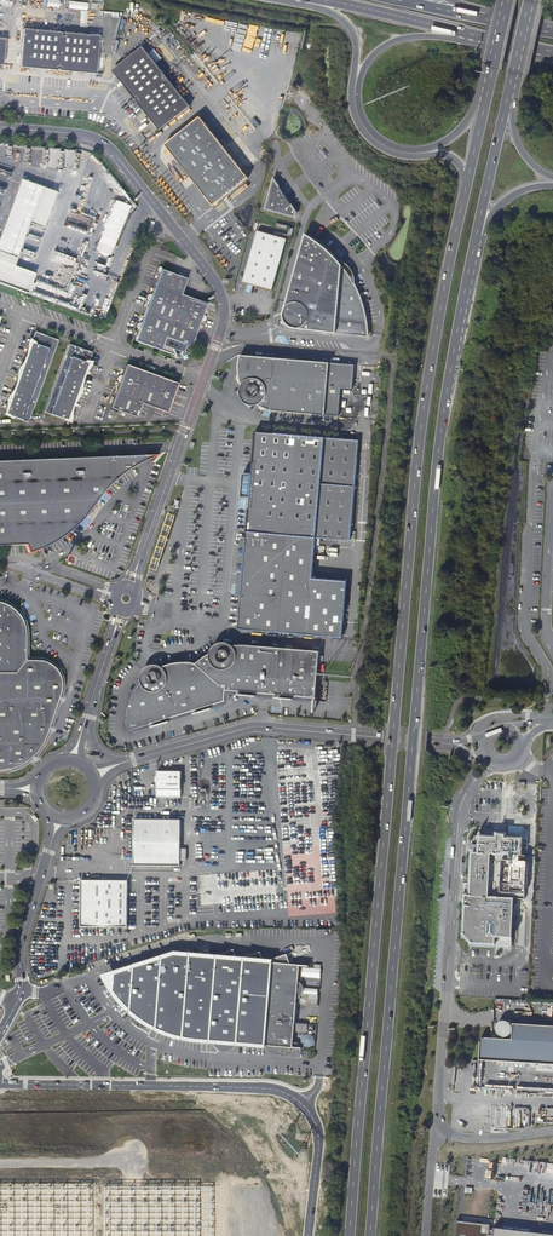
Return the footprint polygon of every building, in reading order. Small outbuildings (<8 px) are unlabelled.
[(91,48),(100,48),(100,32),(24,27),(23,43),(32,44),(32,58),(49,60),(49,67),(59,68),(61,66),(62,68),(71,69),(72,61),(90,62),(91,48)] [(177,104),(182,111),(196,100),(148,40),(129,56),(135,63),(129,67),(141,81),(135,86),(141,94),(143,94),(142,96),(148,104),(154,99),(166,113),(177,104)] [(22,65),(49,67),(49,60),(32,58),(32,44),(23,43),(22,65)] [(98,70),(100,48),(91,48),(90,62),(72,61),(71,69),(98,70)] [(214,73),(220,68),(207,53),(201,58),(214,73)] [(117,65),(135,86),(141,81),(129,67),(135,63),(129,56),(117,65)] [(165,125),(182,111),(177,104),(166,113),(154,99),(148,104),(165,125)] [(174,136),(223,197),(255,172),(206,111),(174,136)] [(57,193),(22,179),(0,238),(0,261),(14,266),(16,261),(30,223),(44,229),(57,193)] [(294,215),(296,210),(274,180),(267,207),(294,215)] [(274,290),(288,239),(259,231),(246,276),(251,283),(274,290)] [(287,316),(288,318),(289,319),(290,320),(291,321),(292,322),(293,322),(294,322),(295,323),(296,323),(366,331),(365,321),(364,313),(362,305),(360,297),(357,290),(354,283),(350,276),(346,269),(341,263),(339,261),(336,257),(330,251),(323,245),(318,241),(311,237),(306,233),(285,308),(285,309),(285,310),(285,311),(285,312),(285,313),(286,313),(286,314),(286,315),(287,316)] [(28,293),(35,274),(14,266),(0,261),(0,283),(28,293)] [(161,273),(156,284),(181,293),(187,279),(162,270),(161,273)] [(152,295),(151,298),(176,307),(180,294),(181,295),(181,293),(156,284),(152,295)] [(207,304),(191,298),(181,295),(180,294),(176,307),(175,309),(202,318),(207,304)] [(150,302),(146,312),(170,321),(175,309),(176,307),(151,298),(150,302)] [(196,332),(202,318),(175,309),(170,321),(170,323),(196,332)] [(142,324),(141,326),(165,336),(170,323),(170,321),(146,312),(142,324)] [(191,347),(196,332),(170,323),(165,336),(165,337),(190,347),(191,347)] [(139,330),(135,341),(160,350),(165,337),(165,336),(141,326),(139,330)] [(35,332),(25,356),(48,365),(58,340),(35,332)] [(189,349),(190,347),(165,337),(160,350),(174,355),(175,357),(177,356),(181,355),(181,356),(182,356),(183,356),(184,356),(185,355),(185,354),(190,352),(189,349)] [(83,377),(90,357),(92,353),(69,344),(60,369),(83,377)] [(274,411),(279,411),(340,416),(343,387),(353,388),(355,363),(242,354),(241,359),(240,360),(240,365),(240,371),(241,377),(242,382),(243,384),(245,387),(247,392),(249,393),(248,394),(248,395),(248,396),(249,397),(250,397),(250,398),(251,398),(251,397),(252,397),(255,400),(259,404),(260,404),(264,407),(269,409),(274,411)] [(25,356),(20,371),(43,379),(48,365),(25,356)] [(122,377),(121,379),(146,389),(151,374),(126,365),(122,377)] [(78,392),(83,377),(60,369),(55,383),(78,392)] [(20,371),(15,385),(38,393),(43,379),(20,371)] [(175,390),(178,384),(151,374),(146,389),(172,398),(173,395),(175,390)] [(120,383),(116,393),(141,402),(146,389),(121,379),(120,383)] [(73,406),(78,392),(55,383),(49,397),(73,406)] [(248,396),(248,395),(248,394),(249,393),(247,392),(245,387),(243,384),(243,385),(243,386),(242,388),(242,389),(242,391),(242,392),(242,394),(242,395),(243,396),(243,397),(244,398),(245,400),(246,401),(247,402),(249,404),(251,404),(252,405),(254,405),(255,405),(258,405),(260,404),(259,404),(255,400),(252,397),(251,397),(251,398),(250,398),(250,397),(249,397),(248,396)] [(15,385),(10,399),(33,407),(38,393),(15,385)] [(171,402),(172,398),(146,389),(141,402),(142,403),(141,403),(167,413),(170,406),(171,402)] [(111,405),(110,408),(136,417),(139,410),(141,403),(142,403),(141,402),(116,393),(111,405)] [(67,420),(73,406),(49,397),(44,412),(67,420)] [(10,399),(5,413),(28,422),(32,411),(33,407),(10,399)] [(110,409),(109,411),(108,415),(116,417),(117,412),(110,409)] [(359,439),(257,432),(250,499),(250,512),(352,522),(359,439)] [(113,482),(118,477),(123,473),(131,468),(145,461),(158,455),(141,455),(137,455),(116,456),(0,461),(0,545),(18,544),(22,544),(25,552),(38,550),(54,542),(63,535),(70,530),(76,526),(86,516),(93,508),(100,497),(106,488),(113,482)] [(250,512),(250,499),(245,499),(236,597),(242,598),(250,512)] [(242,598),(239,629),(341,639),(352,522),(250,512),(242,598)] [(9,770),(18,766),(27,761),(35,753),(41,745),(46,734),(50,724),(61,688),(61,683),(58,672),(50,665),(41,660),(25,660),(25,633),(17,614),(10,607),(0,602),(0,771),(9,770)] [(357,620),(358,611),(351,610),(350,619),(357,620)] [(226,642),(224,642),(222,642),(220,642),(218,643),(217,644),(215,645),(214,646),(213,647),(213,648),(212,649),(212,650),(212,651),(212,653),(215,651),(218,650),(219,649),(220,649),(220,648),(220,647),(221,647),(222,646),(223,646),(224,646),(224,647),(225,647),(228,646),(232,646),(234,645),(232,644),(230,643),(228,642),(226,642)] [(218,650),(215,651),(212,653),(209,654),(207,655),(205,657),(203,658),(202,659),(200,660),(199,661),(198,662),(198,663),(192,662),(184,661),(177,662),(170,664),(163,666),(157,669),(155,670),(154,670),(153,670),(152,670),(151,670),(151,671),(151,672),(151,673),(148,675),(145,678),(142,681),(140,683),(136,689),(133,696),(130,703),(128,710),(128,717),(128,725),(129,730),(226,700),(227,690),(316,697),(319,663),(320,655),(320,651),(313,650),(257,645),(248,645),(246,645),(243,645),(241,645),(237,645),(234,645),(232,646),(228,646),(225,647),(224,647),(224,646),(223,646),(222,646),(221,647),(220,647),(220,648),(220,649),(219,649),(218,650)] [(156,664),(154,664),(153,664),(151,665),(149,665),(148,666),(146,667),(145,669),(144,671),(143,672),(143,673),(142,674),(142,675),(142,676),(142,677),(142,678),(142,679),(142,680),(142,681),(145,678),(148,675),(151,673),(151,672),(151,671),(151,670),(152,670),(153,670),(154,670),(155,670),(157,669),(163,666),(160,665),(159,664),(156,664)] [(179,799),(181,773),(157,772),(156,797),(179,799)] [(189,798),(189,807),(198,808),(198,798),(189,798)] [(182,869),(183,822),(137,821),(136,867),(182,869)] [(511,937),(512,916),(513,897),(524,898),(526,854),(519,854),(520,837),(504,837),(504,833),(497,833),(496,836),(480,835),(480,843),(479,843),(478,852),(471,851),(471,865),(470,881),(469,894),(464,894),(464,905),(463,933),(471,942),(494,943),(494,936),(511,937)] [(330,842),(283,846),(288,915),(335,911),(330,842)] [(200,905),(276,902),(275,871),(199,874),(200,905)] [(101,882),(95,882),(83,882),(82,927),(130,929),(131,883),(101,882)] [(267,958),(277,955),(274,946),(264,949),(267,958)] [(189,950),(115,974),(114,991),(121,1000),(126,1006),(131,1011),(132,1012),(132,1015),(132,1019),(133,1022),(135,1025),(137,1026),(139,1028),(142,1029),(146,1029),(149,1028),(152,1026),(157,1029),(165,1033),(174,1036),(182,1038),(184,1038),(192,1040),(212,1041),(213,1044),(215,1046),(221,1050),(223,1050),(225,1050),(232,1048),(234,1045),(236,1043),(252,1045),(266,1046),(267,1048),(269,1051),(275,1055),(279,1055),(283,1054),(286,1052),(289,1050),(290,1048),(292,1048),(297,999),(299,998),(303,993),(303,989),(301,984),(298,982),(300,965),(290,964),(287,955),(264,962),(261,952),(237,960),(234,950),(211,957),(208,950),(191,956),(189,950)] [(509,1023),(508,1022),(507,1021),(505,1021),(504,1021),(502,1022),(501,1023),(499,1023),(498,1025),(498,1026),(497,1027),(497,1029),(497,1031),(497,1032),(498,1033),(499,1035),(500,1036),(501,1037),(503,1037),(504,1038),(506,1038),(507,1037),(509,1037),(510,1036),(511,1035),(512,1034),(513,1032),(513,1031),(513,1029),(513,1028),(512,1026),(512,1025),(511,1024),(509,1023)] [(515,1024),(514,1040),(481,1038),(480,1060),(552,1065),(552,1026),(515,1024)] [(302,1035),(302,1048),(314,1047),(314,1035),(302,1035)] [(88,1187),(40,1188),(0,1188),(0,1235),(87,1235),(88,1187)] [(105,1188),(105,1235),(212,1235),(212,1188),(105,1188)] [(454,1235),(552,1235),(490,1228),(490,1224),(456,1221),(454,1235)]
